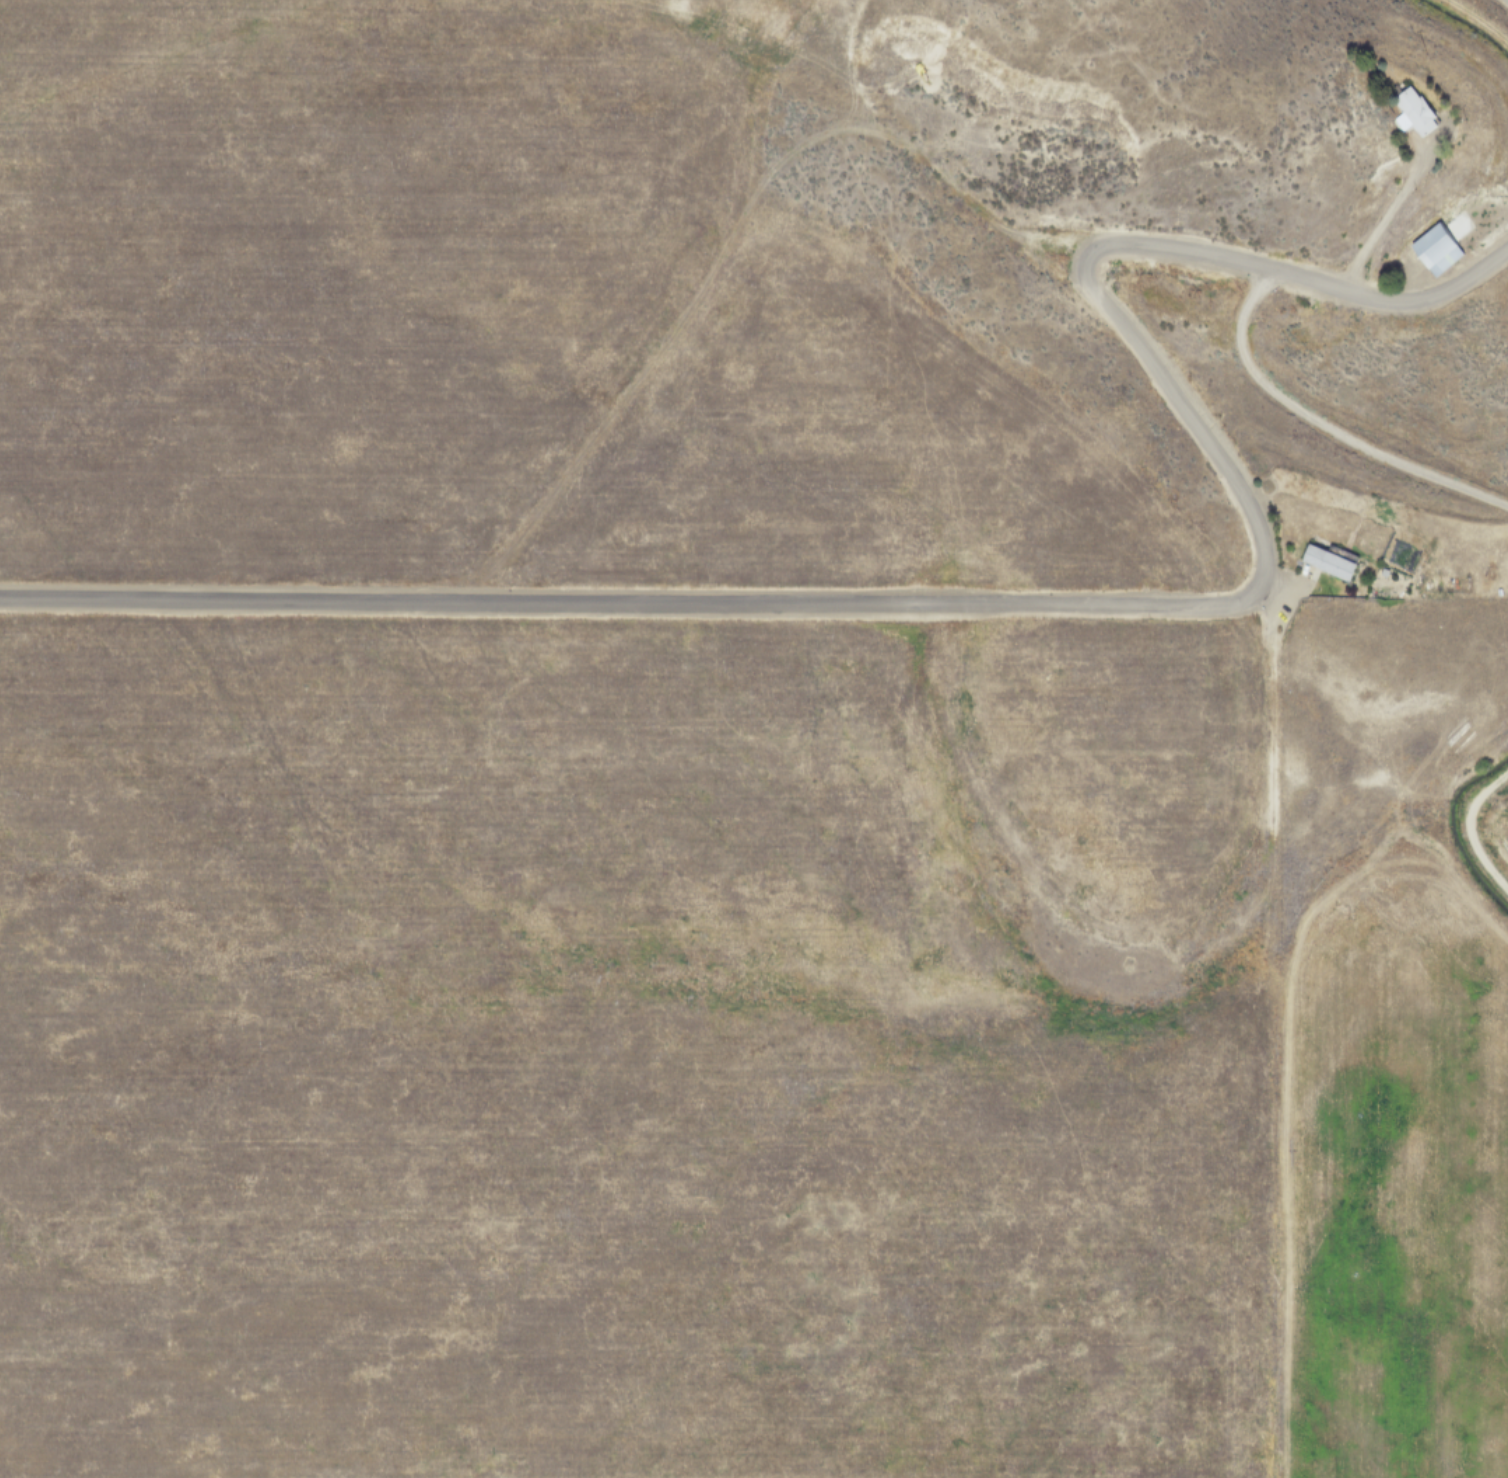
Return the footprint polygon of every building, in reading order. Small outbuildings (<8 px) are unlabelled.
[(1387,98),(1416,137),(1432,125),(1428,119),(1431,116),(1416,95),(1414,96),(1405,85),(1387,98)] [(1408,243),(1433,275),(1462,253),(1436,220),(1408,243)] [(1306,542),(1299,560),(1346,579),(1354,562),(1306,542)]
